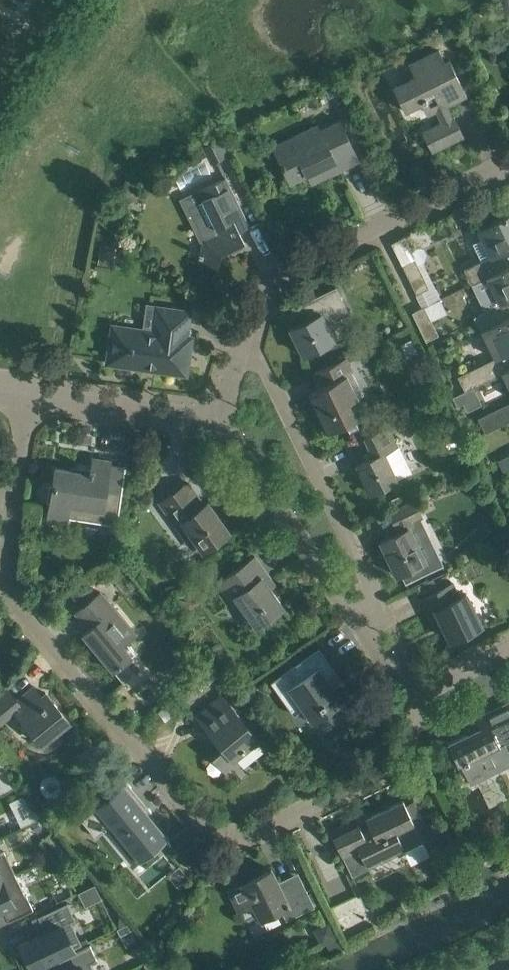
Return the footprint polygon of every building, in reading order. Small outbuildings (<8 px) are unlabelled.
[(422,132),(432,151),(464,136),(454,116),(452,118),(446,106),(467,96),(449,60),(445,62),(439,50),(409,65),(415,77),(393,87),(405,111),(435,96),(446,120),(422,132)] [(272,146),(290,182),(307,174),(311,183),(359,160),(340,120),(320,129),(318,124),(272,146)] [(213,142),(203,147),(211,164),(227,156),(219,139),(213,142)] [(198,263),(217,268),(221,253),(244,242),(239,231),(250,226),(226,177),(184,197),(204,239),(201,251),(199,251),(198,255),(200,255),(198,263)] [(477,229),(482,238),(472,243),(481,260),(476,263),(477,265),(466,271),(465,269),(464,269),(471,284),(487,277),(487,276),(507,266),(508,265),(508,213),(477,229)] [(404,237),(391,243),(402,265),(416,294),(424,290),(429,288),(417,264),(415,259),(404,237)] [(101,245),(98,264),(113,266),(116,247),(101,245)] [(487,277),(500,304),(473,317),(480,332),(482,331),(482,330),(508,317),(508,265),(507,266),(487,276),(487,277)] [(308,317),(289,326),(303,355),(334,341),(326,324),(349,314),(336,286),(301,303),(308,317)] [(107,363),(144,368),(186,374),(191,336),(186,335),(189,311),(156,306),(154,323),(145,322),(144,329),(112,325),(107,363)] [(438,335),(424,306),(412,312),(426,341),(438,335)] [(482,331),(495,358),(457,376),(464,391),(502,373),(502,372),(508,368),(508,363),(505,354),(508,352),(508,317),(482,330),(482,331)] [(411,339),(401,344),(407,357),(417,352),(411,339)] [(363,394),(345,357),(311,374),(318,387),(308,392),(327,431),(356,417),(348,401),(363,394)] [(457,406),(464,403),(459,393),(452,397),(457,406)] [(477,418),(485,433),(508,421),(508,403),(477,418)] [(410,472),(387,424),(348,443),(357,463),(356,463),(369,491),(410,472)] [(460,445),(467,441),(460,428),(453,431),(460,445)] [(67,517),(116,524),(115,528),(116,528),(125,467),(109,464),(109,461),(93,458),(92,469),(90,468),(89,473),(56,468),(53,486),(50,486),(48,500),(51,501),(48,518),(66,521),(67,517)] [(188,482),(159,502),(169,516),(175,512),(202,550),(228,531),(207,501),(203,504),(188,482)] [(390,500),(394,508),(406,502),(402,494),(390,500)] [(398,531),(380,540),(396,574),(401,572),(406,583),(430,571),(425,560),(409,528),(407,522),(418,517),(422,515),(424,514),(416,498),(406,502),(394,508),(388,511),(398,531)] [(494,536),(499,546),(508,541),(508,529),(494,536)] [(255,626),(283,606),(262,577),(267,573),(255,556),(217,583),(230,600),(234,596),(255,626)] [(433,578),(418,585),(422,593),(437,585),(433,578)] [(88,593),(94,589),(87,581),(82,585),(88,593)] [(450,640),(480,625),(465,593),(458,597),(451,583),(421,598),(435,628),(443,625),(450,640)] [(100,591),(75,612),(88,628),(83,633),(124,683),(126,686),(144,672),(141,669),(125,649),(123,646),(136,635),(100,591)] [(318,648),(271,682),(280,694),(289,688),(303,709),(300,711),(307,721),(310,718),(312,721),(342,700),(332,687),(341,681),(318,648)] [(241,688),(248,698),(256,692),(249,682),(241,688)] [(16,700),(7,688),(0,693),(0,714),(11,705),(42,744),(69,721),(45,692),(41,696),(33,686),(16,700)] [(235,759),(259,739),(221,694),(195,715),(222,748),(212,756),(225,772),(237,762),(235,759)] [(447,743),(456,763),(459,762),(469,784),(508,766),(508,700),(462,723),(467,734),(447,743)] [(138,854),(142,858),(152,850),(148,846),(163,835),(137,803),(142,799),(127,781),(80,819),(94,836),(110,822),(137,855),(138,854)] [(379,809),(380,811),(365,818),(370,828),(362,832),(355,818),(329,830),(351,875),(368,867),(366,864),(402,847),(403,850),(422,840),(420,836),(428,832),(420,817),(412,820),(403,800),(389,806),(388,804),(379,809)] [(15,874),(4,851),(0,853),(0,881),(15,874)] [(271,869),(228,890),(239,911),(253,904),(260,919),(281,909),(286,920),(314,906),(301,879),(281,889),(271,869)] [(0,881),(0,909),(2,908),(9,921),(33,909),(26,894),(25,895),(15,874),(0,881)] [(39,934),(18,945),(30,968),(82,944),(71,921),(75,919),(67,902),(38,916),(46,931),(39,934)] [(126,924),(116,929),(119,935),(129,930),(126,924)] [(91,962),(97,959),(90,945),(59,960),(64,969),(94,969),(91,962)] [(143,965),(146,969),(151,969),(159,966),(154,960),(143,965)]
